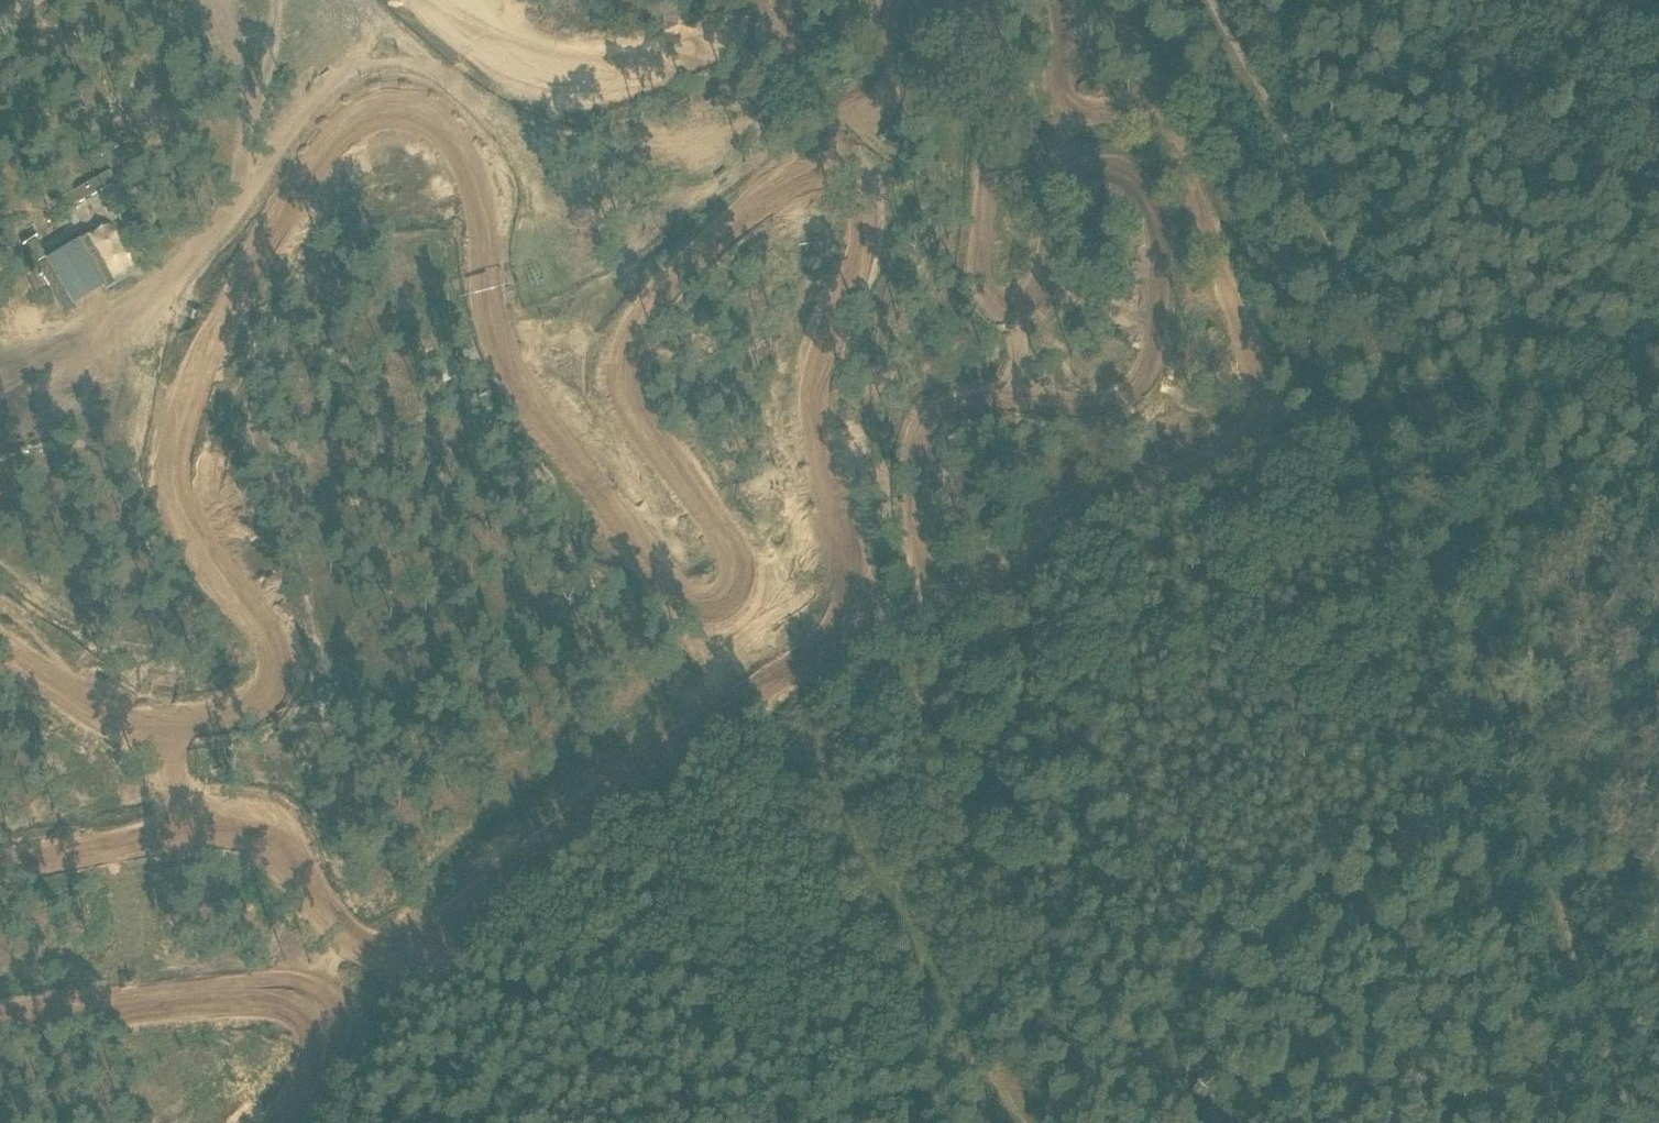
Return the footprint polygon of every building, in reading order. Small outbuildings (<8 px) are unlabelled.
[(84,232),(41,257),(69,305),(112,280),(84,232)]
